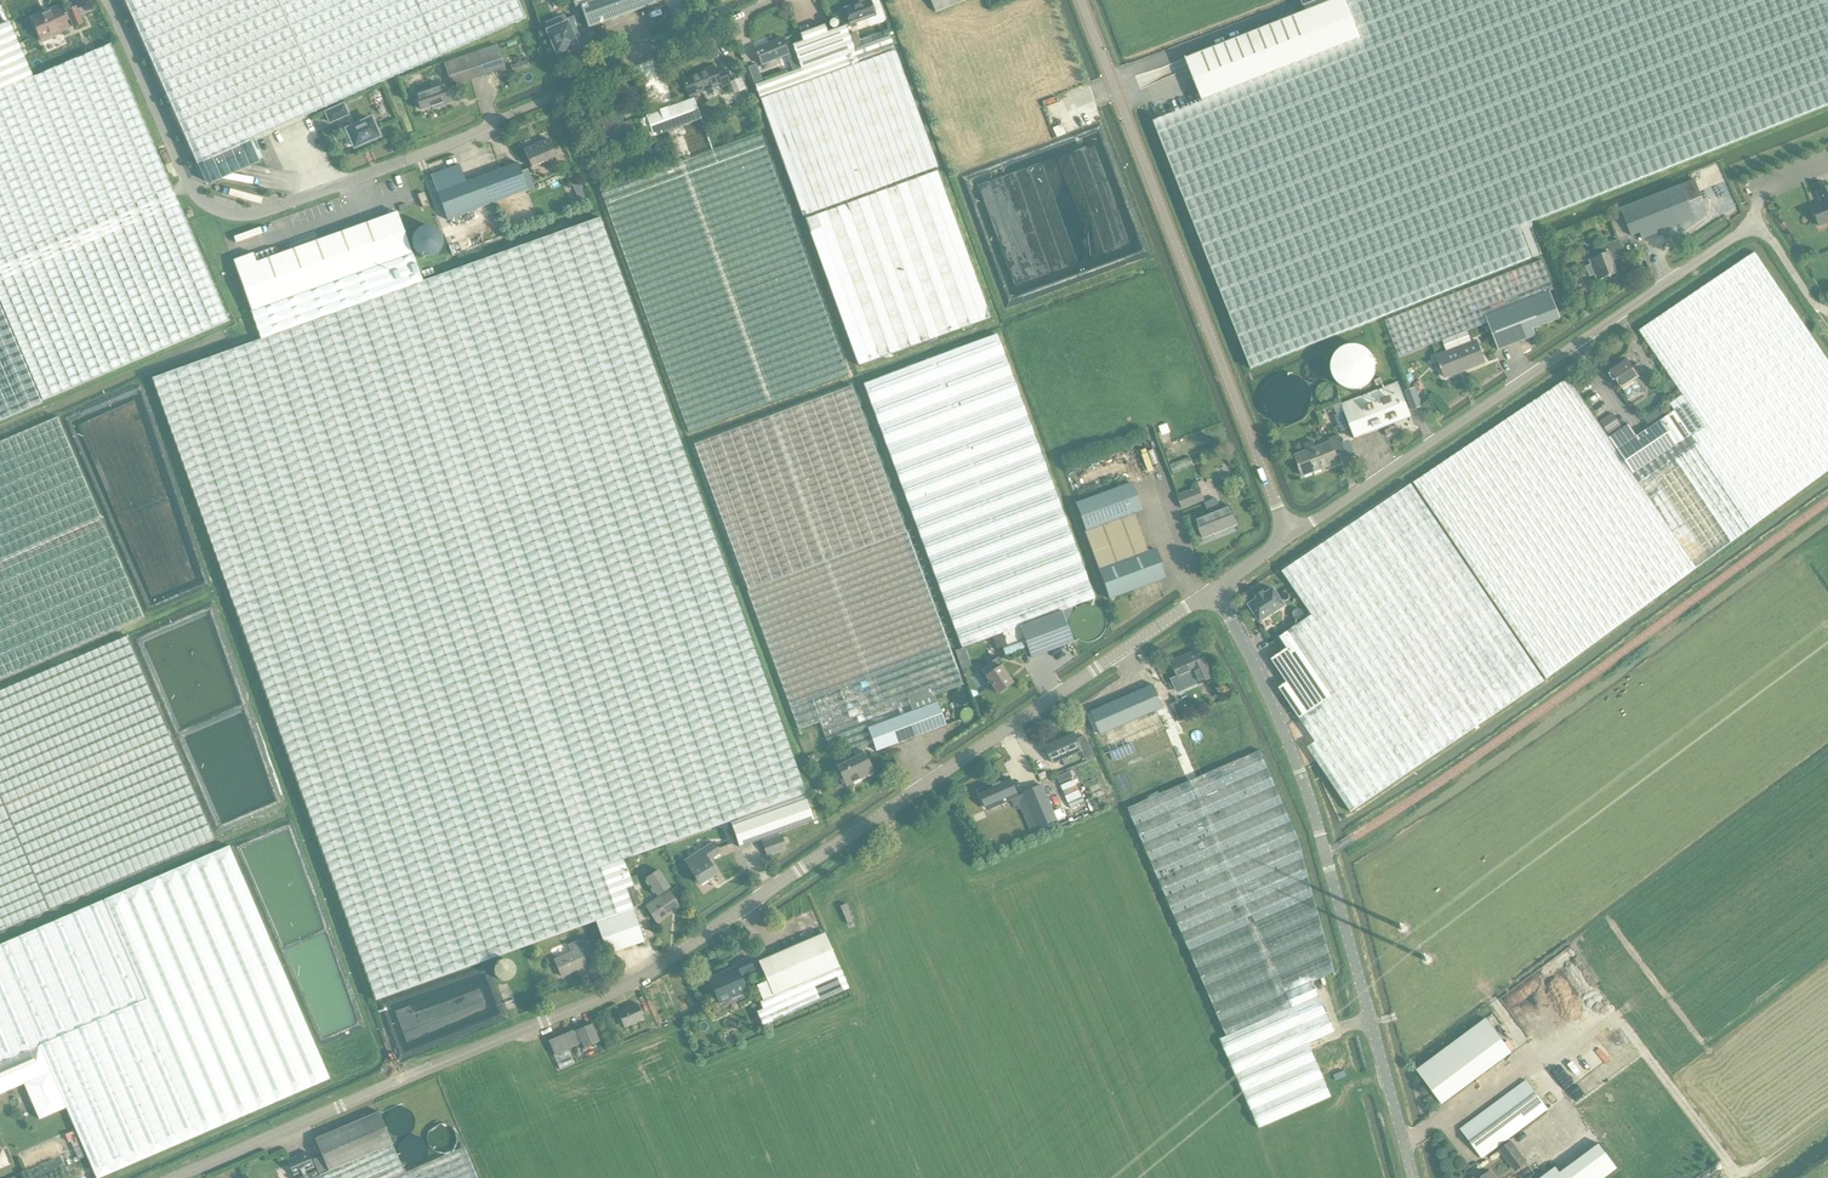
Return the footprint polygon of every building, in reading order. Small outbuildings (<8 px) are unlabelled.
[(526,18),(517,0),(124,0),(197,165),(201,163),(210,184),(259,163),(250,141),(526,18)] [(575,8),(580,6),(588,27),(663,0),(572,0),(575,8)] [(844,9),(850,25),(867,19),(869,27),(886,21),(878,0),(868,0),(844,9)] [(936,12),(967,0),(931,0),(936,12)] [(1185,58),(1202,102),(1154,121),(1251,369),(1531,258),(1519,227),(1827,105),(1827,0),(1301,0),(1303,7),(1304,7),(1306,11),(1185,58)] [(67,11),(67,12),(63,14),(59,6),(31,18),(41,40),(41,39),(43,42),(53,38),(52,35),(69,28),(66,21),(70,19),(74,27),(82,23),(75,7),(67,11)] [(576,22),(573,16),(565,20),(567,23),(547,31),(552,42),(549,43),(553,50),(555,49),(556,53),(568,49),(569,51),(577,48),(574,39),(579,37),(573,23),(576,22)] [(0,26),(0,302),(8,321),(43,401),(229,321),(110,44),(33,77),(31,74),(28,65),(9,22),(0,26)] [(803,42),(792,46),(800,67),(853,48),(848,35),(845,26),(831,32),(828,24),(800,35),(803,42)] [(848,35),(853,48),(853,49),(861,46),(856,32),(848,35)] [(861,46),(853,49),(853,48),(800,67),(800,69),(754,85),(802,217),(804,216),(858,366),(990,318),(936,168),(937,167),(889,36),(861,46)] [(782,38),(755,49),(761,65),(788,54),(782,38)] [(452,86),(504,68),(496,45),(443,63),(452,86)] [(516,64),(511,66),(513,73),(531,67),(528,60),(521,62),(516,64)] [(787,63),(786,66),(788,71),(799,67),(796,60),(787,63)] [(34,62),(28,65),(31,74),(37,71),(34,62)] [(756,65),(748,68),(754,83),(762,81),(756,65)] [(689,97),(720,84),(722,87),(729,84),(724,70),(716,73),(713,66),(682,79),(689,97)] [(439,103),(440,106),(451,102),(445,83),(415,94),(421,110),(439,103)] [(701,119),(694,98),(645,116),(646,117),(639,120),(648,142),(654,140),(653,137),(701,119)] [(330,123),(348,115),(343,105),(325,113),(330,123)] [(708,108),(700,111),(703,119),(710,116),(708,108)] [(630,121),(623,124),(618,112),(591,122),(599,141),(614,135),(617,143),(636,136),(630,121)] [(346,130),(354,148),(369,141),(370,143),(379,139),(378,137),(379,137),(381,136),(377,129),(375,130),(371,119),(346,130)] [(600,191),(688,432),(848,374),(759,132),(600,191)] [(548,140),(524,150),(531,167),(556,156),(548,140)] [(660,144),(653,147),(658,161),(665,159),(660,144)] [(447,220),(534,188),(527,169),(520,172),(517,163),(466,182),(459,165),(430,176),(447,220)] [(1688,202),(1702,197),(1695,179),(1620,209),(1623,217),(1611,221),(1618,238),(1630,233),(1631,237),(1639,234),(1642,240),(1695,219),(1688,202)] [(580,183),(573,186),(575,192),(583,189),(580,183)] [(1812,208),(1819,226),(1827,222),(1827,187),(1817,191),(1821,199),(1822,199),(1824,203),(1812,208)] [(429,206),(423,193),(418,196),(423,209),(429,206)] [(233,261),(260,336),(422,282),(397,213),(256,263),(253,254),(233,261)] [(260,336),(152,378),(235,607),(376,1001),(596,921),(632,909),(632,908),(625,887),(632,885),(630,878),(623,860),(730,821),(731,824),(805,798),(810,796),(598,218),(422,282),(260,336)] [(1598,281),(1617,273),(1613,261),(1626,256),(1620,240),(1588,252),(1591,260),(1590,260),(1592,264),(1586,267),(1590,277),(1596,275),(1598,281)] [(1413,483),(1546,679),(1746,531),(1827,471),(1827,360),(1754,251),(1744,258),(1734,264),(1733,265),(1723,272),(1713,279),(1697,290),(1677,304),(1667,311),(1657,318),(1638,330),(1682,395),(1669,403),(1674,411),(1661,420),(1678,444),(1633,474),(1609,438),(1599,423),(1568,378),(1413,483)] [(1542,260),(1385,321),(1399,357),(1488,323),(1498,350),(1535,336),(1533,329),(1560,319),(1549,290),(1553,289),(1542,260)] [(42,403),(0,306),(0,421),(42,403)] [(992,637),(997,648),(1024,638),(1019,627),(1062,611),(1094,599),(996,334),(864,384),(962,648),(992,637)] [(1477,340),(1435,356),(1445,379),(1486,363),(1477,340)] [(1610,372),(1622,389),(1635,379),(1640,386),(1650,379),(1639,363),(1633,368),(1627,360),(1610,372)] [(1341,434),(1351,430),(1355,439),(1380,429),(1394,424),(1412,417),(1398,382),(1341,405),(1344,412),(1334,416),(1341,434)] [(851,386),(693,444),(799,730),(820,721),(830,751),(850,744),(852,751),(855,757),(836,766),(846,787),(874,773),(864,752),(862,747),(873,743),(865,721),(934,695),(963,685),(851,386)] [(1414,388),(1405,391),(1413,410),(1422,407),(1414,388)] [(1660,403),(1642,416),(1648,425),(1666,412),(1660,403)] [(1435,404),(1427,410),(1430,414),(1438,408),(1435,404)] [(1609,433),(1621,425),(1612,413),(1600,421),(1609,433)] [(0,679),(1,680),(144,618),(57,417),(0,442),(0,679)] [(1629,424),(1609,438),(1633,474),(1678,444),(1661,420),(1637,436),(1629,424)] [(1306,451),(1295,455),(1303,476),(1339,463),(1336,454),(1337,454),(1345,451),(1339,435),(1328,439),(1330,442),(1316,447),(1313,440),(1304,444),(1306,451)] [(1190,456),(1170,464),(1173,471),(1193,463),(1190,456)] [(1155,549),(1148,552),(1134,513),(1141,510),(1131,483),(1076,503),(1086,531),(1084,531),(1109,599),(1166,578),(1155,549)] [(1297,625),(1341,691),(1300,718),(1299,719),(1315,742),(1307,748),(1350,812),(1544,681),(1411,484),(1282,572),(1311,615),(1297,625)] [(1199,487),(1177,495),(1182,509),(1204,501),(1199,487)] [(1229,506),(1221,509),(1216,498),(1205,503),(1209,514),(1195,519),(1203,538),(1236,524),(1229,506)] [(1274,589),(1249,605),(1251,609),(1249,610),(1255,619),(1257,617),(1260,622),(1285,605),(1274,589)] [(1061,611),(1020,627),(1024,638),(1030,658),(1073,643),(1061,611)] [(1279,688),(1294,711),(1295,710),(1300,718),(1341,691),(1297,625),(1279,637),(1287,648),(1271,659),(1287,682),(1279,688)] [(127,636),(0,691),(0,931),(214,838),(127,636)] [(1213,677),(1201,649),(1171,662),(1179,679),(1194,673),(1198,684),(1213,677)] [(996,669),(985,676),(997,694),(1012,683),(1000,666),(1003,665),(997,657),(991,662),(996,669)] [(1153,685),(1091,712),(1101,735),(1163,708),(1153,685)] [(934,695),(865,721),(873,743),(876,751),(890,746),(945,725),(934,695)] [(1053,763),(1083,750),(1080,745),(1078,739),(1075,733),(1046,746),(1053,763)] [(1085,735),(1078,739),(1080,745),(1086,759),(1094,756),(1085,735)] [(1296,815),(1266,747),(1127,807),(1225,1034),(1221,1037),(1260,1127),(1331,1095),(1309,1043),(1334,1031),(1313,981),(1340,970),(1307,844),(1296,815)] [(1045,771),(1038,775),(1041,781),(1048,777),(1045,771)] [(1071,771),(1057,776),(1060,783),(1073,777),(1071,771)] [(1010,778),(980,791),(988,810),(1018,797),(1010,778)] [(1074,780),(1061,786),(1065,796),(1079,790),(1074,780)] [(1044,789),(1026,797),(1040,830),(1058,823),(1044,789)] [(1082,797),(1068,803),(1070,808),(1084,802),(1082,797)] [(813,821),(805,798),(731,824),(739,847),(813,821)] [(786,849),(781,834),(762,841),(767,856),(786,849)] [(713,842),(684,861),(691,873),(700,885),(717,874),(710,865),(708,861),(720,852),(713,842)] [(66,1108),(97,1177),(100,1177),(233,1121),(330,1079),(229,846),(0,945),(0,1094),(24,1084),(39,1119),(66,1108)] [(658,871),(645,879),(657,896),(659,895),(661,897),(646,907),(657,923),(659,921),(679,907),(670,893),(669,892),(664,895),(662,893),(670,888),(658,871)] [(636,876),(630,878),(632,885),(638,882),(636,876)] [(632,885),(625,887),(632,908),(639,905),(632,885)] [(854,923),(846,904),(840,907),(847,925),(854,923)] [(632,909),(596,921),(607,955),(644,942),(632,909)] [(596,926),(587,929),(590,939),(599,936),(596,926)] [(762,996),(838,965),(827,939),(824,933),(759,962),(768,981),(757,986),(762,996)] [(591,957),(583,938),(567,945),(570,953),(554,960),(562,978),(587,967),(586,963),(590,961),(591,960),(591,959),(591,957)] [(735,967),(708,979),(720,1006),(748,993),(740,976),(754,969),(748,957),(734,964),(735,967)] [(754,1005),(759,1018),(762,1026),(849,989),(838,965),(762,996),(764,1000),(754,1005)] [(637,1004),(618,1012),(624,1027),(643,1019),(637,1004)] [(1442,1104),(1511,1053),(1486,1019),(1417,1070),(1442,1104)] [(591,1024),(576,1030),(584,1048),(599,1042),(591,1024)] [(554,1055),(560,1069),(574,1063),(568,1049),(579,1045),(573,1031),(548,1041),(554,1055)] [(1482,1158),(1548,1110),(1526,1080),(1460,1129),(1482,1158)] [(322,1155),(312,1159),(319,1175),(392,1144),(378,1111),(315,1139),(322,1155)] [(68,1142),(70,1141),(78,1160),(85,1157),(74,1131),(66,1135),(68,1142)] [(1511,1141),(1499,1150),(1515,1172),(1527,1163),(1511,1141)] [(1539,1177),(1600,1177),(1616,1167),(1598,1142),(1558,1171),(1555,1167),(1539,1177)] [(404,1173),(392,1144),(319,1175),(313,1177),(478,1177),(464,1147),(404,1173)] [(317,1175),(307,1152),(288,1161),(295,1177),(310,1177),(317,1175)]
